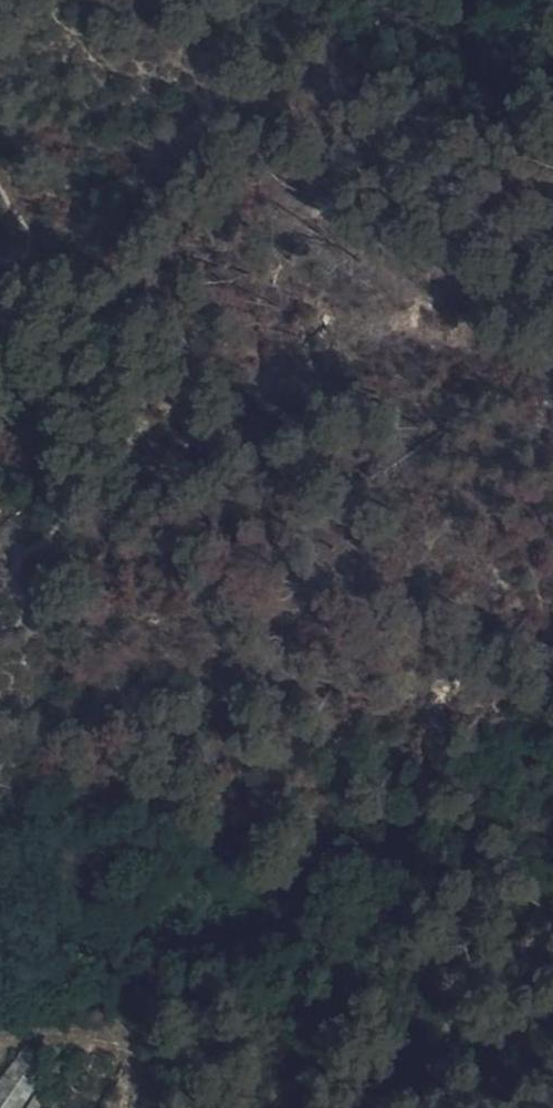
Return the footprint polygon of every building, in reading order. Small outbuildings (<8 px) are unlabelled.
[(0,1084),(0,1107),(22,1107),(48,1066),(22,1049),(0,1084)]
